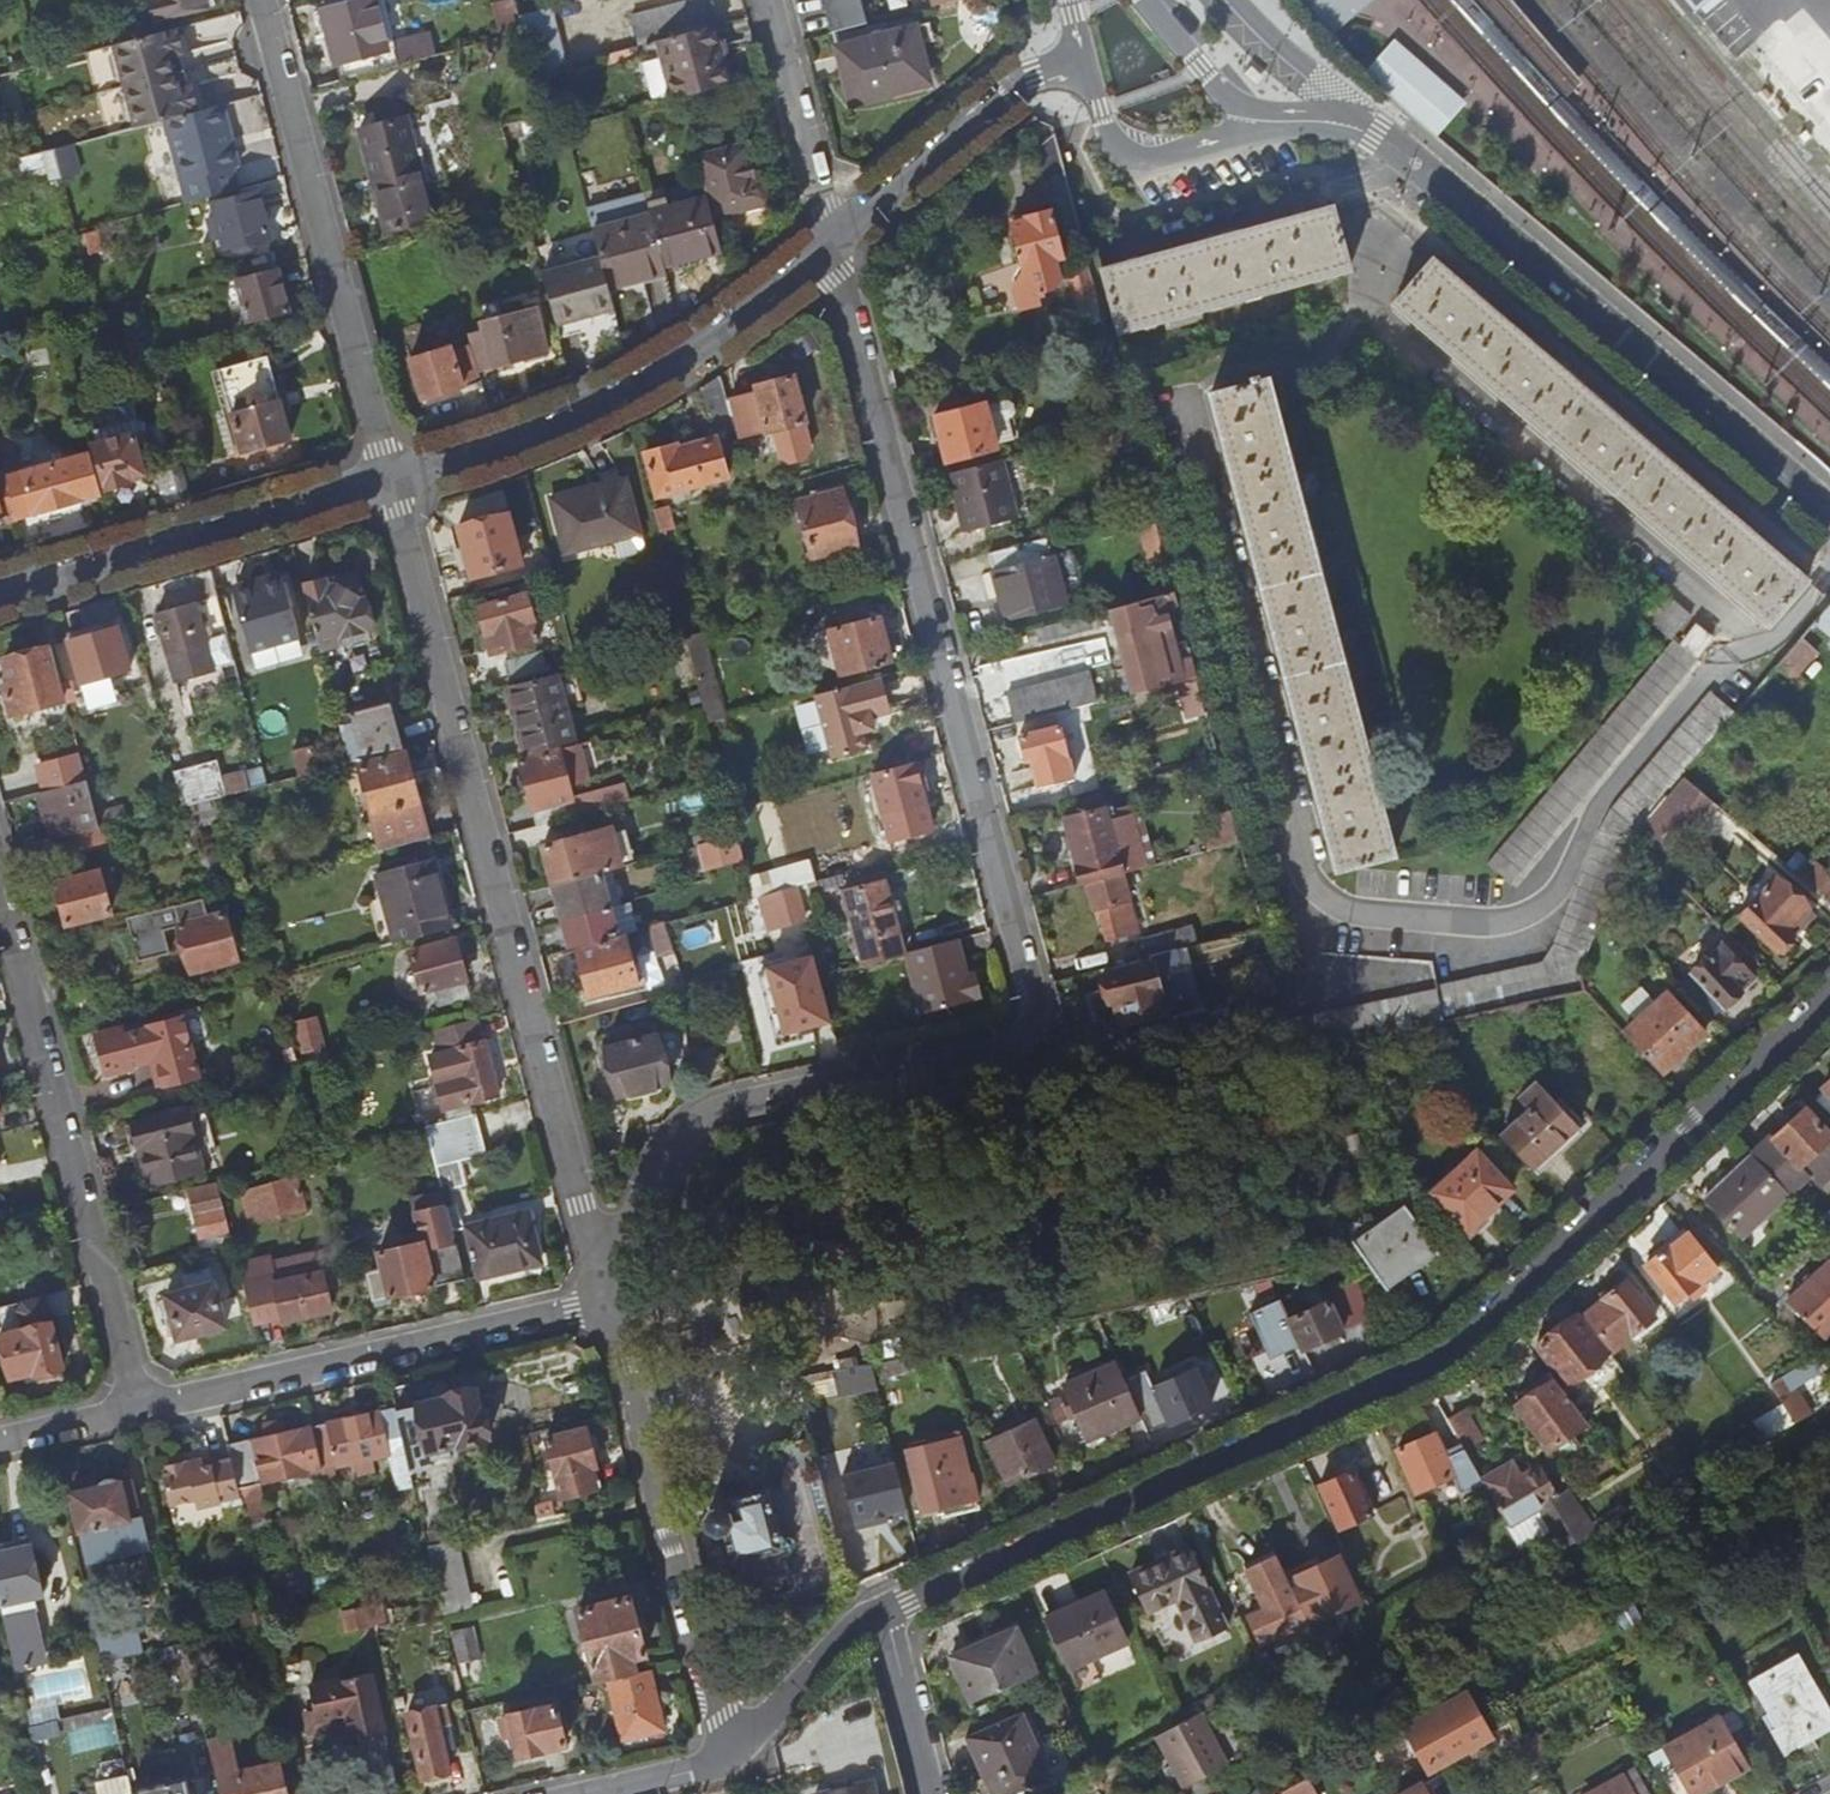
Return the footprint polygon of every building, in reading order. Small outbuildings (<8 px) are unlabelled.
[(159,21),(212,6),(210,0),(153,0),(159,21)] [(722,26),(715,0),(689,0),(635,14),(643,47),(662,42),(717,28),(722,26)] [(835,33),(865,25),(858,0),(827,0),(835,33)] [(1330,30),(1339,22),(1364,0),(1307,0),(1330,30)] [(1585,83),(1515,0),(1483,0),(1568,96),(1585,83)] [(1697,12),(1712,0),(1687,0),(1697,12)] [(1777,28),(1787,40),(1759,63),(1829,150),(1829,33),(1807,4),(1777,28)] [(344,83),(402,68),(397,50),(391,52),(383,22),(356,29),(350,5),(324,13),(338,65),(339,65),(344,83)] [(523,18),(527,34),(538,76),(570,67),(555,10),(523,18)] [(923,45),(924,45),(938,41),(933,23),(918,27),(923,45)] [(923,45),(918,27),(840,48),(856,107),(927,88),(917,50),(926,48),(924,45),(923,45)] [(188,56),(195,54),(188,28),(181,29),(188,56)] [(732,86),(717,28),(662,42),(677,101),(685,99),(732,86)] [(169,121),(203,112),(196,86),(190,88),(186,72),(182,57),(188,56),(181,29),(117,46),(128,88),(139,129),(169,121)] [(405,57),(437,54),(435,30),(403,33),(405,57)] [(1466,102),(1397,42),(1368,75),(1437,135),(1466,102)] [(196,86),(203,84),(195,54),(188,56),(182,57),(186,72),(190,88),(196,86)] [(203,112),(210,110),(203,84),(196,86),(203,112)] [(110,130),(132,126),(125,90),(103,94),(110,130)] [(242,191),(236,169),(228,138),(235,136),(227,106),(210,110),(203,112),(169,121),(191,204),(242,191)] [(451,186),(433,114),(363,133),(389,234),(437,222),(429,191),(451,186)] [(228,138),(236,169),(243,167),(235,136),(228,138)] [(76,140),(26,155),(33,180),(83,165),(76,140)] [(1043,183),(1069,176),(1059,140),(1014,170),(1043,183)] [(712,201),(717,220),(770,206),(765,186),(758,187),(748,147),(700,159),(706,181),(712,201)] [(670,275),(669,269),(654,216),(644,178),(586,192),(604,259),(613,290),(670,275)] [(692,206),(712,201),(706,181),(687,187),(692,206)] [(217,205),(229,249),(274,237),(261,193),(217,205)] [(726,254),(717,220),(712,201),(692,206),(654,216),(669,269),(726,254)] [(1106,270),(1122,329),(1352,266),(1336,208),(1106,270)] [(1031,223),(1032,226),(1018,230),(1030,276),(1019,293),(1025,315),(1045,309),(1042,302),(1048,300),(1047,297),(1059,293),(1064,285),(1059,266),(1066,264),(1054,217),(1031,223)] [(89,237),(94,255),(106,252),(101,234),(89,237)] [(618,311),(613,290),(604,259),(546,275),(560,326),(618,311)] [(1436,259),(1398,304),(1776,628),(1815,583),(1436,259)] [(1079,301),(1098,296),(1091,268),(1072,272),(1079,301)] [(273,317),(273,319),(294,313),(283,271),(241,282),(252,322),(273,317)] [(471,338),(480,376),(549,356),(536,310),(483,326),(485,334),(471,338)] [(448,395),(457,392),(479,386),(469,349),(452,354),(451,350),(411,361),(423,402),(448,395)] [(223,372),(245,454),(293,440),(271,359),(223,372)] [(1271,376),(1262,378),(1261,372),(1252,374),(1254,380),(1212,391),(1336,860),(1330,862),(1332,870),(1396,853),(1271,376)] [(716,438),(739,432),(724,376),(704,388),(716,438)] [(797,376),(757,387),(769,431),(808,421),(797,376)] [(457,392),(448,395),(451,405),(460,402),(457,392)] [(1011,402),(1006,401),(989,406),(988,402),(937,415),(949,461),(1000,448),(999,444),(1016,440),(1011,420),(1014,416),(1016,411),(1015,404),(1011,402)] [(136,435),(141,455),(155,451),(146,419),(93,432),(96,445),(136,435)] [(146,475),(141,455),(136,435),(96,445),(108,490),(132,484),(131,479),(146,475)] [(1,441),(8,470),(22,466),(14,437),(1,441)] [(726,480),(716,440),(682,449),(681,445),(649,453),(660,497),(726,480)] [(94,455),(11,480),(22,519),(39,514),(48,543),(93,530),(85,501),(104,495),(94,455)] [(1004,460),(952,474),(967,532),(1019,519),(1004,460)] [(22,519),(11,480),(10,474),(0,476),(0,525),(22,519)] [(629,479),(554,498),(568,553),(643,534),(629,479)] [(800,502),(814,556),(859,545),(845,490),(800,502)] [(654,510),(660,532),(675,529),(669,507),(654,510)] [(513,515),(461,528),(474,577),(525,564),(513,515)] [(1153,564),(1168,560),(1159,524),(1144,527),(1153,564)] [(1049,538),(991,553),(1009,620),(1066,605),(1049,538)] [(306,586),(323,651),(342,646),(340,638),(376,628),(369,600),(362,602),(357,582),(333,589),(330,579),(306,586)] [(236,594),(252,653),(302,640),(285,580),(236,594)] [(1135,693),(1182,680),(1199,676),(1194,658),(1181,661),(1177,650),(1183,648),(1179,634),(1174,635),(1166,607),(1180,603),(1177,592),(1113,609),(1135,693)] [(496,631),(501,651),(541,641),(529,595),(480,607),(487,633),(496,631)] [(1674,599),(1654,623),(1678,643),(1697,619),(1674,599)] [(160,617),(179,683),(218,672),(199,606),(160,617)] [(1817,622),(1829,633),(1829,607),(1817,622)] [(1099,612),(1037,629),(1040,641),(1102,625),(1099,612)] [(883,617),(863,622),(861,613),(843,617),(846,626),(832,630),(843,674),(894,661),(883,617)] [(73,641),(86,685),(134,671),(121,628),(73,641)] [(1703,630),(1688,648),(1702,659),(1717,640),(1703,630)] [(492,654),(501,651),(496,631),(487,633),(492,654)] [(704,632),(688,637),(706,706),(710,722),(728,717),(704,632)] [(1491,863),(1515,883),(1703,662),(1680,643),(1491,863)] [(8,687),(16,716),(67,702),(53,649),(9,662),(15,685),(8,687)] [(535,654),(511,661),(515,679),(539,672),(535,654)] [(1080,707),(1099,702),(1092,672),(1010,692),(1018,724),(1059,713),(1080,707)] [(528,755),(580,741),(563,676),(517,689),(521,705),(516,707),(528,755)] [(1191,717),(1209,712),(1199,676),(1182,680),(1191,717)] [(876,679),(885,715),(893,713),(883,677),(876,679)] [(873,718),(885,715),(876,679),(817,694),(834,758),(868,750),(864,733),(876,729),(873,718)] [(1581,973),(1587,956),(1584,955),(1629,842),(1631,843),(1633,839),(1639,833),(1636,831),(1735,713),(1711,692),(1631,789),(1612,810),(1600,832),(1558,937),(1545,963),(1439,987),(1446,1016),(1551,993),(1552,997),(1584,990),(1581,973)] [(354,763),(407,749),(394,702),(341,716),(354,763)] [(1084,722),(1080,707),(1059,713),(1062,728),(1084,722)] [(1076,780),(1062,728),(1023,738),(1029,761),(1034,760),(1041,789),(1076,780)] [(539,827),(571,818),(568,806),(566,806),(566,803),(574,800),(570,784),(602,777),(595,745),(594,743),(562,751),(562,750),(523,761),(539,827)] [(302,777),(321,772),(315,749),(295,754),(302,777)] [(387,851),(433,839),(411,753),(365,766),(387,851)] [(228,797),(230,796),(221,761),(178,772),(187,808),(228,797)] [(53,791),(90,780),(86,762),(48,772),(53,791)] [(918,764),(874,775),(885,815),(928,804),(918,764)] [(1686,777),(1645,825),(1670,845),(1710,798),(1686,777)] [(103,830),(90,780),(53,791),(45,792),(58,842),(78,836),(103,830)] [(103,824),(129,819),(126,801),(100,807),(103,824)] [(734,810),(738,824),(759,818),(756,805),(734,810)] [(1089,884),(1118,876),(1114,858),(1120,857),(1116,841),(1133,836),(1129,819),(1111,823),(1107,809),(1069,818),(1087,884),(1089,884)] [(623,866),(637,862),(625,823),(612,827),(623,866)] [(596,873),(623,866),(612,827),(573,838),(565,840),(544,846),(555,885),(596,873)] [(565,840),(573,838),(571,830),(563,833),(565,840)] [(711,869),(746,858),(740,834),(704,843),(711,869)] [(83,853),(78,836),(58,842),(50,844),(54,861),(83,853)] [(201,854),(209,884),(221,881),(213,851),(201,854)] [(399,944),(449,932),(438,892),(443,891),(435,859),(380,874),(399,944)] [(812,883),(819,881),(813,859),(751,875),(757,897),(763,896),(798,886),(812,883)] [(1818,891),(1829,878),(1829,875),(1813,861),(1799,874),(1818,891)] [(335,883),(354,878),(351,867),(332,872),(335,883)] [(59,883),(70,923),(113,912),(102,872),(59,883)] [(565,920),(606,909),(596,873),(555,885),(565,920)] [(838,876),(819,881),(812,883),(815,894),(841,888),(840,884),(847,882),(845,874),(838,876)] [(1118,876),(1089,884),(1096,911),(1102,910),(1109,941),(1140,933),(1124,874),(1118,876)] [(1811,906),(1778,878),(1742,915),(1777,952),(1779,950),(1787,952),(1795,944),(1793,936),(1796,934),(1790,928),(1811,906)] [(1818,891),(1829,901),(1829,878),(1818,891)] [(867,965),(908,954),(889,882),(848,892),(867,965)] [(798,886),(763,896),(768,915),(781,912),(785,926),(807,921),(798,886)] [(201,898),(132,917),(142,953),(175,944),(169,922),(205,912),(201,898)] [(578,947),(614,936),(606,909),(565,920),(573,948),(578,947)] [(182,925),(195,971),(239,959),(227,913),(182,925)] [(677,950),(668,921),(653,926),(661,954),(677,950)] [(1142,959),(1178,950),(1174,932),(1138,941),(1142,959)] [(614,936),(578,947),(592,997),(641,984),(627,933),(614,936)] [(961,939),(908,954),(925,1015),(987,998),(980,972),(971,975),(961,939)] [(459,940),(413,951),(424,992),(436,989),(441,1007),(474,999),(459,940)] [(1724,945),(1721,948),(1717,943),(1710,950),(1714,954),(1693,974),(1725,1009),(1744,991),(1739,986),(1751,975),(1724,945)] [(816,945),(745,964),(766,1046),(838,1027),(816,945)] [(1104,975),(1111,1003),(1118,1001),(1123,1023),(1168,1011),(1155,962),(1104,975)] [(1290,1021),(1297,1049),(1444,1017),(1438,988),(1290,1021)] [(1638,1022),(1658,1004),(1643,988),(1624,1006),(1638,1022)] [(1670,993),(1658,1004),(1638,1022),(1626,1034),(1664,1074),(1707,1033),(1670,993)] [(1181,1037),(1212,1030),(1207,1009),(1175,1016),(1181,1037)] [(201,1078),(196,1056),(186,1018),(154,1027),(155,1031),(152,1031),(128,1038),(126,1030),(101,1036),(111,1076),(130,1072),(136,1070),(135,1063),(160,1057),(167,1086),(201,1078)] [(315,1050),(330,1046),(323,1018),(300,1024),(309,1058),(317,1056),(315,1050)] [(480,1018),(436,1030),(443,1055),(463,1050),(476,1102),(502,1095),(488,1043),(486,1044),(480,1018)] [(610,1049),(615,1070),(621,1097),(628,1096),(630,1104),(666,1095),(663,1087),(672,1085),(668,1069),(698,1061),(691,1029),(610,1048),(610,1049)] [(608,1072),(615,1070),(610,1049),(603,1051),(608,1072)] [(1537,1081),(1520,1098),(1531,1109),(1503,1134),(1535,1169),(1580,1127),(1537,1081)] [(1791,1194),(1809,1177),(1820,1189),(1829,1179),(1829,1137),(1805,1110),(1773,1140),(1771,1138),(1753,1154),(1791,1194)] [(136,1126),(153,1186),(206,1171),(190,1111),(136,1126)] [(486,1156),(475,1116),(427,1128),(438,1169),(486,1156)] [(1479,1151),(1436,1192),(1470,1229),(1514,1189),(1479,1151)] [(1791,1194),(1753,1154),(1705,1199),(1744,1239),(1791,1194)] [(442,1185),(444,1192),(468,1186),(462,1165),(446,1170),(450,1183),(442,1185)] [(193,1192),(219,1184),(216,1171),(189,1179),(193,1192)] [(232,1231),(219,1184),(193,1192),(191,1192),(203,1238),(232,1231)] [(278,1200),(293,1196),(291,1188),(276,1192),(278,1200)] [(293,1196),(278,1200),(268,1202),(274,1222),(309,1212),(304,1193),(293,1196)] [(456,1238),(448,1206),(417,1213),(425,1244),(382,1255),(386,1271),(370,1275),(377,1302),(464,1280),(454,1238),(456,1238)] [(1407,1206),(1356,1242),(1385,1284),(1436,1248),(1407,1206)] [(530,1214),(470,1230),(482,1279),(543,1264),(530,1214)] [(1718,1270),(1691,1235),(1673,1248),(1672,1247),(1647,1267),(1676,1303),(1718,1270)] [(1790,1300),(1825,1338),(1829,1333),(1829,1263),(1790,1300)] [(278,1284),(286,1322),(333,1312),(325,1274),(278,1284)] [(1629,1282),(1605,1301),(1606,1303),(1589,1316),(1615,1350),(1657,1317),(1629,1282)] [(168,1297),(180,1341),(228,1328),(217,1284),(168,1297)] [(1303,1349),(1371,1319),(1362,1286),(1319,1305),(1317,1300),(1311,1302),(1314,1307),(1290,1319),(1303,1349)] [(6,1357),(12,1380),(37,1374),(38,1377),(66,1369),(48,1298),(0,1311),(0,1334),(6,1357)] [(1538,1346),(1567,1384),(1608,1354),(1578,1315),(1538,1346)] [(1610,1352),(1608,1354),(1567,1384),(1575,1393),(1583,1403),(1626,1370),(1610,1352)] [(1825,1369),(1816,1354),(1808,1359),(1785,1373),(1768,1383),(1791,1423),(1809,1413),(1794,1388),(1825,1369)] [(1091,1440),(1142,1417),(1117,1363),(1066,1386),(1091,1440)] [(801,1382),(804,1393),(876,1377),(873,1367),(801,1382)] [(1155,1389),(1156,1391),(1139,1399),(1153,1431),(1171,1423),(1171,1424),(1214,1405),(1198,1370),(1155,1389)] [(1589,1421),(1578,1407),(1569,1397),(1551,1373),(1530,1389),(1534,1394),(1515,1408),(1546,1453),(1589,1421)] [(881,1401),(876,1377),(804,1393),(810,1417),(881,1401)] [(438,1401),(398,1410),(410,1464),(431,1459),(430,1453),(459,1446),(460,1447),(489,1441),(482,1410),(479,1411),(475,1391),(450,1397),(448,1389),(436,1391),(438,1401)] [(1578,1407),(1583,1403),(1575,1393),(1569,1397),(1578,1407)] [(415,1488),(410,1464),(398,1410),(397,1408),(313,1428),(323,1471),(326,1483),(337,1481),(335,1469),(393,1455),(395,1461),(393,1466),(400,1492),(415,1488)] [(1449,1422),(1465,1451),(1483,1441),(1467,1413),(1449,1422)] [(268,1438),(286,1434),(283,1422),(265,1426),(268,1438)] [(992,1448),(1009,1483),(1055,1461),(1038,1426),(992,1448)] [(259,1486),(323,1471),(313,1428),(286,1434),(268,1438),(229,1447),(232,1461),(240,1491),(248,1527),(267,1523),(259,1486)] [(591,1471),(598,1469),(588,1429),(547,1440),(563,1499),(596,1491),(591,1471)] [(951,1453),(963,1450),(958,1433),(944,1436),(946,1441),(948,1441),(951,1453)] [(1484,1484),(1483,1481),(1465,1451),(1447,1459),(1435,1434),(1400,1450),(1419,1492),(1452,1478),(1460,1495),(1484,1484)] [(943,1505),(977,1498),(977,1497),(971,1471),(968,1472),(963,1450),(951,1453),(948,1441),(946,1441),(909,1450),(923,1510),(943,1505)] [(899,1458),(846,1468),(856,1522),(909,1512),(899,1458)] [(202,1460),(187,1464),(190,1472),(204,1468),(202,1460)] [(219,1496),(240,1491),(232,1461),(204,1468),(190,1472),(187,1464),(187,1462),(160,1469),(169,1508),(194,1502),(196,1510),(221,1504),(219,1496)] [(1585,1532),(1541,1466),(1514,1482),(1506,1468),(1483,1481),(1484,1484),(1520,1548),(1556,1529),(1564,1543),(1585,1532)] [(1354,1472),(1324,1485),(1344,1528),(1374,1515),(1354,1472)] [(72,1495),(81,1535),(119,1526),(124,1551),(137,1548),(122,1483),(72,1495)] [(769,1491),(733,1501),(736,1512),(730,1514),(728,1507),(717,1510),(708,1521),(710,1530),(719,1537),(726,1535),(737,1572),(740,1570),(744,1586),(792,1573),(769,1491)] [(977,1498),(943,1505),(946,1515),(979,1507),(977,1498)] [(839,1526),(847,1558),(872,1552),(863,1521),(839,1526)] [(462,1539),(434,1545),(447,1609),(475,1603),(462,1539)] [(34,1622),(32,1614),(36,1614),(39,1611),(35,1598),(44,1596),(32,1548),(7,1553),(0,1554),(0,1600),(17,1672),(44,1664),(34,1622)] [(1133,1576),(1150,1612),(1179,1599),(1199,1642),(1229,1628),(1193,1549),(1133,1576)] [(1322,1647),(1336,1639),(1325,1616),(1362,1599),(1342,1555),(1316,1567),(1309,1553),(1294,1561),(1300,1574),(1291,1579),(1296,1589),(1310,1621),(1322,1647)] [(1262,1643),(1310,1621),(1296,1589),(1276,1598),(1279,1602),(1250,1616),(1262,1643)] [(1107,1591),(1051,1616),(1074,1668),(1130,1643),(1107,1591)] [(605,1680),(637,1672),(633,1659),(646,1656),(630,1597),(578,1611),(597,1682),(605,1680)] [(342,1615),(347,1634),(372,1628),(368,1609),(342,1615)] [(339,1636),(347,1634),(342,1615),(334,1617),(339,1636)] [(34,1622),(44,1664),(50,1663),(41,1622),(38,1622),(34,1622)] [(270,1627),(251,1631),(252,1638),(272,1634),(270,1627)] [(461,1664),(484,1659),(476,1627),(453,1632),(461,1664)] [(952,1656),(972,1700),(1037,1670),(1017,1627),(952,1656)] [(1451,1653),(1467,1644),(1460,1633),(1445,1641),(1451,1653)] [(126,1639),(98,1645),(103,1666),(130,1659),(126,1639)] [(1269,1676),(1284,1668),(1274,1646),(1259,1654),(1269,1676)] [(1794,1653),(1743,1679),(1782,1753),(1829,1727),(1829,1719),(1794,1653)] [(484,1659),(461,1664),(468,1692),(490,1687),(484,1659)] [(637,1672),(605,1680),(619,1740),(665,1730),(651,1669),(637,1672)] [(310,1688),(316,1713),(312,1716),(310,1720),(309,1724),(311,1726),(313,1729),(315,1730),(317,1731),(320,1730),(323,1729),(325,1727),(325,1725),(326,1722),(325,1720),(346,1715),(352,1738),(385,1731),(372,1675),(310,1688)] [(1464,1687),(1410,1718),(1436,1762),(1469,1744),(1481,1737),(1489,1732),(1464,1687)] [(546,1749),(565,1744),(555,1704),(508,1716),(518,1757),(546,1751),(546,1749)] [(450,1772),(445,1754),(441,1737),(434,1707),(409,1713),(424,1779),(450,1772)] [(1197,1712),(1154,1736),(1167,1762),(1211,1737),(1197,1712)] [(1026,1713),(971,1737),(997,1793),(1015,1793),(1071,1769),(1056,1737),(1040,1745),(1026,1713)] [(1718,1715),(1663,1744),(1690,1793),(1691,1793),(1745,1765),(1718,1715)] [(30,1728),(33,1740),(50,1737),(47,1724),(30,1728)] [(441,1737),(445,1754),(451,1752),(447,1736),(441,1737)] [(1211,1737),(1167,1762),(1181,1787),(1225,1762),(1211,1737)] [(1481,1737),(1469,1744),(1473,1750),(1485,1743),(1481,1737)] [(211,1750),(221,1793),(287,1793),(280,1764),(237,1773),(230,1747),(211,1750)] [(1583,1793),(1647,1793),(1633,1767),(1583,1793)] [(1310,1775),(1277,1793),(1315,1793),(1320,1792),(1310,1775)] [(188,1778),(132,1790),(133,1793),(192,1793),(188,1778)] [(132,1790),(129,1781),(96,1789),(98,1793),(133,1793),(132,1790)] [(878,1785),(876,1786),(875,1783),(872,1783),(872,1787),(841,1793),(877,1793),(875,1788),(878,1787),(878,1785)] [(1404,1793),(1424,1793),(1419,1785),(1404,1793)]
